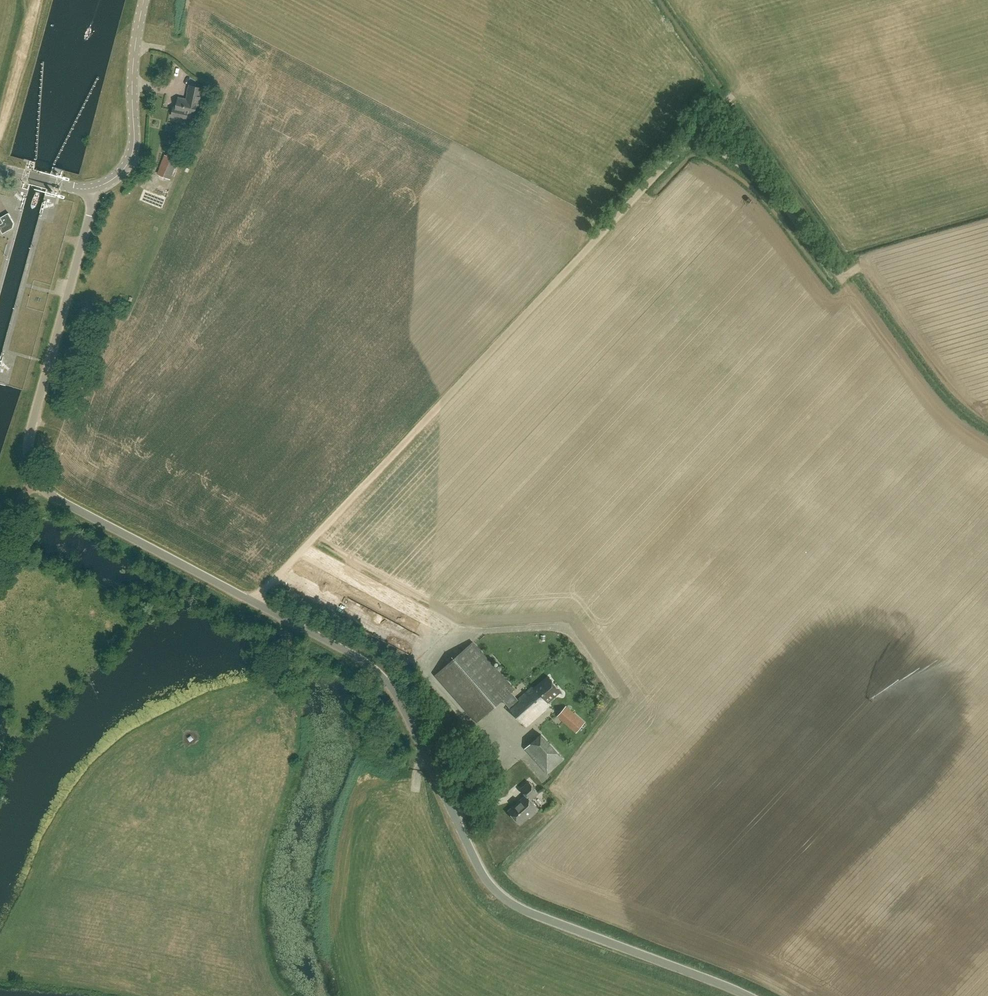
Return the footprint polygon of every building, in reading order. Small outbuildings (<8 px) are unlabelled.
[(187,99),(179,97),(177,107),(175,106),(173,116),(182,118),(184,117),(185,113),(195,115),(198,103),(201,104),(204,88),(190,85),(187,99)] [(166,155),(158,174),(170,178),(177,160),(166,155)] [(14,223),(8,213),(1,217),(0,217),(0,228),(3,233),(13,227),(14,223)] [(420,610),(425,600),(410,592),(405,603),(420,610)] [(545,707),(563,692),(550,677),(535,691),(533,689),(520,701),(512,692),(515,690),(473,642),(437,674),(478,722),(504,699),(511,707),(527,726),(547,709),(545,707)] [(520,693),(529,687),(526,684),(517,690),(520,693)] [(577,733),(586,723),(567,706),(558,717),(577,733)] [(541,734),(524,749),(547,774),(563,759),(541,734)] [(531,817),(540,809),(531,800),(539,793),(530,782),(522,789),(527,795),(510,811),(521,824),(530,816),(531,817)]
